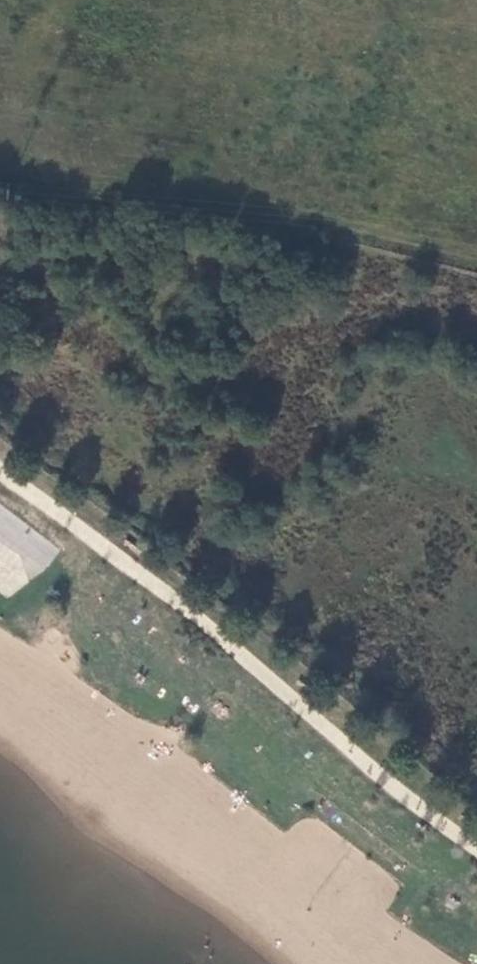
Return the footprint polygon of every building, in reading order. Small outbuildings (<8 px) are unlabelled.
[(84,509),(76,502),(71,509),(79,515),(84,509)]
